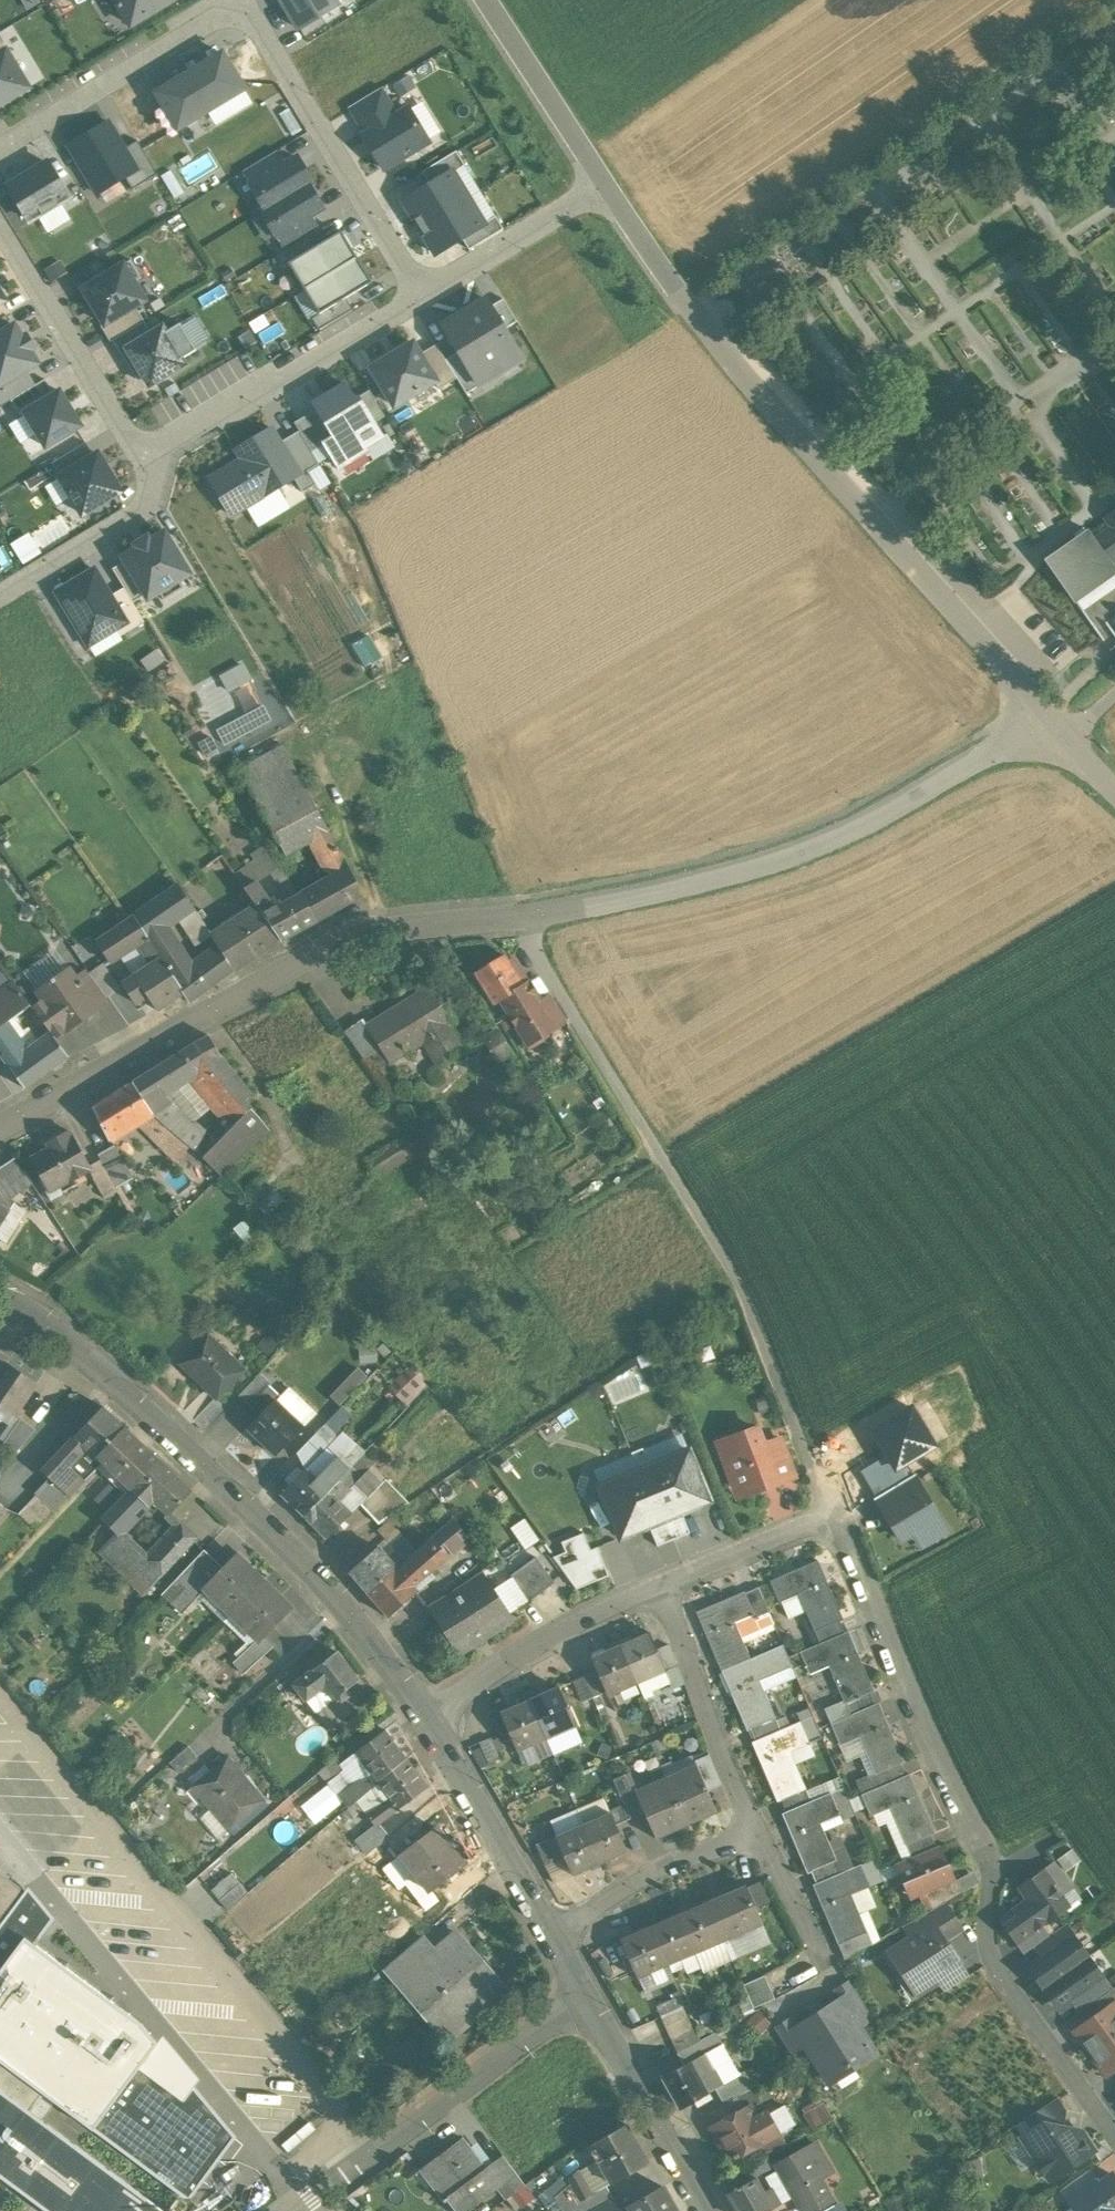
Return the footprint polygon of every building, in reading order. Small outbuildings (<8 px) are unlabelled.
[(133,26),(175,0),(117,0),(133,26)] [(300,31),(339,8),(334,0),(281,0),(300,31)] [(29,89),(6,51),(0,55),(0,106),(29,89)] [(186,76),(208,111),(244,90),(223,54),(186,76)] [(208,111),(186,76),(156,94),(178,129),(208,111)] [(367,133),(396,115),(381,90),(352,107),(367,133)] [(408,109),(367,133),(364,135),(384,170),(387,168),(428,143),(408,109)] [(138,170),(125,149),(111,124),(72,147),(100,193),(126,177),(138,170)] [(138,170),(126,177),(134,190),(158,175),(138,141),(125,149),(138,170)] [(424,170),(432,184),(459,168),(467,164),(460,150),(424,170)] [(253,185),(287,164),(279,151),(245,171),(253,185)] [(253,185),(267,210),(309,185),(314,182),(299,157),(287,164),(253,185)] [(21,180),(10,187),(30,220),(31,221),(42,214),(43,216),(58,207),(57,205),(67,199),(67,198),(69,197),(48,163),(34,172),(32,170),(20,177),(21,180)] [(432,184),(406,198),(423,226),(475,196),(459,168),(432,184)] [(324,210),(309,185),(267,210),(263,212),(278,237),(312,217),(324,210)] [(475,196),(423,226),(438,254),(466,238),(491,224),(475,196)] [(320,230),(312,217),(278,237),(286,250),(308,237),(320,230)] [(491,224),(466,238),(472,249),(507,229),(501,218),(491,224)] [(315,248),(289,264),(305,290),(358,258),(342,232),(315,248)] [(281,268),(289,264),(315,248),(308,237),(286,250),(275,257),(281,268)] [(373,283),(358,258),(305,290),(320,315),(347,299),(373,283)] [(131,261),(84,290),(105,324),(135,306),(145,300),(134,283),(142,278),(131,261)] [(353,310),(347,299),(320,315),(313,319),(319,331),(353,310)] [(504,299),(491,306),(504,328),(517,321),(504,299)] [(487,300),(444,326),(460,352),(480,385),(523,359),(504,328),(491,306),(489,303),(487,300)] [(145,322),(135,306),(105,324),(102,326),(112,342),(145,322)] [(27,373),(41,364),(34,352),(38,350),(28,333),(23,336),(15,321),(0,330),(0,388),(27,373)] [(127,349),(152,334),(145,322),(112,342),(134,379),(142,374),(127,349)] [(152,334),(127,349),(142,374),(150,386),(185,365),(182,360),(197,351),(180,323),(165,332),(162,328),(152,334)] [(413,343),(372,368),(395,406),(436,381),(420,354),(413,343)] [(437,345),(420,354),(436,381),(441,389),(457,379),(446,360),(437,345)] [(466,393),(480,385),(460,352),(446,360),(457,379),(466,393)] [(11,401),(35,386),(27,373),(0,388),(0,400),(3,405),(11,401)] [(11,401),(20,416),(25,413),(54,395),(45,380),(35,386),(11,401)] [(345,385),(315,403),(318,409),(332,431),(321,437),(326,444),(340,468),(368,452),(365,447),(382,437),(374,423),(385,417),(370,391),(354,400),(345,385)] [(54,395),(25,413),(46,448),(82,427),(60,391),(54,395)] [(326,444),(321,437),(332,431),(318,409),(295,423),(300,431),(313,452),(326,444)] [(294,478),(300,475),(281,443),(272,429),(237,450),(243,460),(210,480),(232,516),(294,478)] [(300,431),(281,443),(300,475),(294,478),(303,493),(317,485),(308,472),(320,464),(319,463),(313,452),(300,431)] [(53,464),(61,477),(94,457),(86,444),(53,464)] [(94,457),(61,477),(83,515),(121,492),(98,455),(94,457)] [(1106,518),(1113,528),(1114,531),(1114,511),(1106,518)] [(1083,527),(1074,534),(1077,538),(1046,560),(1075,601),(1114,573),(1114,570),(1109,562),(1095,541),(1087,531),(1086,532),(1083,527)] [(1095,541),(1109,562),(1114,557),(1114,531),(1113,528),(1095,541)] [(30,532),(14,544),(26,560),(42,549),(30,532)] [(124,558),(126,561),(146,595),(148,599),(159,593),(164,601),(185,588),(180,580),(190,574),(165,533),(150,542),(148,539),(136,546),(139,549),(124,558)] [(134,603),(146,595),(126,561),(113,569),(125,588),(134,603)] [(96,572),(59,593),(90,645),(115,630),(126,623),(111,597),(96,572)] [(144,621),(125,588),(111,597),(126,623),(115,630),(121,635),(144,621)] [(242,666),(222,677),(230,690),(250,679),(242,666)] [(263,706),(242,718),(249,731),(270,720),(263,706)] [(226,744),(249,731),(242,718),(219,730),(226,744)] [(284,745),(239,768),(257,800),(301,776),(284,745)] [(301,776),(257,800),(266,817),(274,833),(318,810),(301,776)] [(318,810),(274,833),(275,834),(285,853),(312,839),(329,830),(318,810)] [(266,817),(257,821),(266,839),(275,834),(274,833),(266,817)] [(329,830),(312,839),(328,870),(346,862),(329,830)] [(280,855),(273,860),(279,868),(282,872),(289,867),(280,855)] [(332,877),(303,894),(316,921),(364,895),(346,862),(328,870),(332,877)] [(282,872),(279,868),(271,874),(281,888),(289,882),(282,872)] [(253,875),(247,880),(250,885),(257,880),(253,875)] [(274,904),(257,880),(250,885),(246,888),(259,907),(261,911),(274,904)] [(180,887),(134,917),(149,939),(160,957),(177,946),(165,927),(194,908),(180,887)] [(300,896),(286,904),(282,899),(274,904),(261,911),(282,941),(316,921),(303,894),(300,896)] [(259,907),(222,929),(212,936),(220,948),(221,949),(234,971),(282,941),(261,911),(259,907)] [(131,919),(96,942),(109,964),(137,946),(149,939),(134,917),(131,919)] [(160,957),(149,939),(137,946),(151,967),(162,960),(160,957)] [(177,946),(160,957),(162,960),(184,994),(190,1002),(234,971),(221,949),(220,948),(191,967),(177,946)] [(503,954),(475,972),(495,1004),(512,994),(529,983),(523,974),(524,974),(517,963),(511,967),(503,954)] [(151,967),(134,978),(146,996),(157,1010),(184,994),(162,960),(151,967)] [(118,991),(101,966),(90,974),(107,999),(118,991)] [(72,973),(69,969),(56,979),(55,980),(54,978),(51,980),(52,982),(51,983),(38,992),(41,996),(45,1001),(66,1029),(65,1030),(66,1031),(97,1008),(96,1007),(75,979),(76,978),(72,973)] [(90,974),(87,970),(76,978),(75,979),(96,1007),(107,999),(90,974)] [(146,996),(134,978),(122,986),(133,1004),(146,996)] [(5,1024),(14,1017),(30,1006),(31,1005),(15,983),(0,994),(0,1054),(25,1088),(69,1057),(55,1037),(54,1036),(52,1037),(53,1037),(39,1047),(27,1055),(5,1024)] [(529,983),(512,994),(518,1004),(509,1010),(518,1024),(515,1027),(528,1048),(544,1038),(542,1034),(556,1025),(539,999),(529,983)] [(367,1027),(366,1028),(379,1048),(388,1063),(404,1052),(406,1055),(410,1053),(408,1050),(432,1036),(446,1059),(465,1048),(450,1024),(455,1021),(433,985),(415,996),(415,997),(367,1027)] [(566,1019),(550,992),(539,999),(556,1025),(566,1019)] [(45,1001),(34,1009),(54,1036),(55,1037),(65,1030),(66,1029),(45,1001)] [(26,1034),(14,1017),(5,1024),(27,1055),(39,1047),(28,1032),(26,1034)] [(362,1019),(344,1032),(364,1059),(379,1048),(366,1028),(367,1027),(362,1019)] [(220,1055),(209,1035),(197,1042),(209,1061),(220,1055)] [(197,1042),(181,1052),(190,1067),(195,1072),(216,1100),(230,1112),(243,1102),(250,1094),(220,1055),(209,1061),(197,1042)] [(133,1082),(133,1083),(153,1114),(168,1104),(161,1093),(195,1072),(190,1067),(181,1052),(133,1082)] [(133,1082),(92,1107),(110,1142),(139,1123),(152,1114),(153,1114),(133,1083),(133,1082)] [(206,1137),(195,1149),(212,1165),(221,1176),(266,1128),(259,1117),(243,1102),(230,1112),(206,1137)] [(206,1137),(168,1104),(153,1114),(152,1114),(190,1147),(194,1150),(195,1149),(206,1137)] [(152,1114),(139,1123),(151,1136),(176,1162),(190,1147),(152,1114)] [(69,1131),(47,1143),(50,1148),(33,1158),(45,1179),(52,1175),(60,1189),(91,1170),(69,1131)] [(388,1146),(367,1159),(379,1178),(400,1165),(398,1163),(420,1150),(410,1134),(389,1147),(388,1146)] [(133,1178),(114,1145),(98,1154),(103,1165),(117,1188),(133,1178)] [(0,1168),(0,1197),(5,1192),(10,1198),(11,1198),(32,1184),(14,1158),(0,1168)] [(103,1165),(90,1173),(106,1199),(118,1191),(117,1188),(103,1165)] [(265,1178),(247,1194),(258,1205),(275,1188),(265,1178)] [(0,1226),(0,1239),(6,1242),(24,1213),(11,1198),(10,1198),(5,1192),(0,1197),(0,1206),(9,1212),(0,1226)] [(9,1212),(0,1206),(0,1226),(9,1212)] [(245,1370),(209,1335),(181,1364),(217,1399),(245,1370)] [(360,1364),(376,1362),(375,1348),(359,1350),(360,1364)] [(0,1372),(0,1406),(14,1416),(37,1384),(7,1363),(0,1372)] [(328,1397),(338,1406),(364,1379),(354,1370),(328,1397)] [(407,1372),(389,1388),(404,1404),(422,1388),(407,1372)] [(261,1373),(239,1395),(248,1404),(270,1382),(261,1373)] [(270,1386),(250,1406),(260,1415),(276,1400),(277,1401),(281,1397),(270,1386)] [(277,1401),(276,1400),(260,1415),(248,1427),(276,1456),(304,1428),(277,1401)] [(131,1433),(103,1407),(42,1471),(51,1480),(54,1482),(67,1467),(87,1447),(104,1463),(131,1433)] [(888,1455),(896,1468),(906,1462),(934,1445),(911,1408),(873,1430),(888,1455)] [(22,1419),(8,1443),(21,1451),(34,1427),(22,1419)] [(329,1420),(325,1425),(330,1431),(335,1426),(329,1420)] [(325,1425),(297,1453),(311,1465),(328,1448),(338,1438),(330,1431),(325,1425)] [(763,1445),(757,1428),(733,1437),(739,1454),(731,1457),(727,1465),(730,1472),(737,1476),(740,1485),(750,1489),(763,1485),(765,1481),(771,1479),(772,1482),(774,1483),(781,1481),(775,1464),(770,1462),(766,1451),(764,1452),(762,1445),(763,1445)] [(158,1459),(131,1433),(104,1463),(131,1488),(158,1459)] [(794,1476),(780,1439),(763,1445),(762,1445),(764,1452),(766,1451),(770,1462),(775,1464),(781,1481),(794,1476)] [(87,1447),(67,1467),(84,1483),(104,1463),(87,1447)] [(311,1465),(307,1469),(320,1481),(341,1459),(328,1448),(311,1465)] [(643,1448),(631,1453),(638,1470),(650,1465),(643,1448)] [(638,1470),(600,1486),(621,1537),(649,1526),(682,1512),(710,1501),(689,1449),(650,1465),(638,1470)] [(860,1471),(876,1498),(913,1475),(906,1462),(896,1468),(888,1455),(860,1471)] [(192,1492),(158,1459),(131,1488),(148,1504),(153,1498),(170,1515),(192,1492)] [(307,1469),(306,1468),(282,1493),(305,1516),(346,1473),(351,1468),(341,1459),(320,1481),(307,1469)] [(84,1483),(67,1467),(54,1482),(69,1496),(70,1497),(84,1483)] [(369,1470),(357,1484),(371,1497),(383,1483),(369,1470)] [(346,1473),(305,1516),(328,1538),(341,1526),(343,1528),(348,1523),(345,1521),(352,1514),(340,1501),(357,1484),(346,1473)] [(913,1475),(876,1498),(884,1511),(921,1488),(913,1475)] [(54,1482),(51,1480),(37,1494),(55,1511),(69,1496),(54,1482)] [(409,1506),(383,1483),(371,1497),(360,1509),(377,1527),(397,1514),(409,1506)] [(131,1488),(102,1519),(105,1522),(119,1536),(121,1534),(148,1504),(131,1488)] [(921,1488),(884,1511),(902,1541),(913,1534),(940,1519),(921,1488)] [(37,1494),(28,1504),(46,1521),(55,1511),(37,1494)] [(28,1504),(19,1513),(37,1530),(46,1521),(28,1504)] [(682,1512),(649,1526),(658,1546),(690,1533),(682,1512)] [(397,1514),(378,1531),(385,1539),(404,1523),(397,1514)] [(452,1519),(431,1537),(446,1557),(468,1540),(452,1519)] [(940,1519),(913,1534),(920,1545),(946,1530),(940,1519)] [(119,1536),(105,1522),(89,1540),(131,1579),(149,1560),(121,1534),(119,1536)] [(149,1560),(131,1579),(146,1592),(200,1538),(184,1523),(149,1560)] [(575,1589),(607,1576),(596,1547),(591,1549),(585,1533),(561,1542),(565,1551),(552,1556),(575,1589)] [(397,1567),(368,1592),(389,1615),(417,1591),(416,1589),(425,1583),(426,1576),(424,1574),(446,1557),(431,1537),(417,1549),(397,1567)] [(410,1541),(390,1558),(397,1567),(417,1549),(410,1541)] [(378,1546),(350,1572),(368,1592),(397,1567),(390,1558),(378,1546)] [(202,1553),(162,1595),(170,1602),(193,1578),(201,1587),(203,1586),(207,1581),(220,1570),(220,1569),(202,1553)] [(264,1580),(234,1555),(220,1569),(220,1570),(207,1581),(203,1586),(204,1588),(232,1612),(264,1580)] [(537,1557),(511,1574),(528,1600),(554,1581),(537,1557)] [(818,1559),(769,1578),(779,1602),(799,1594),(814,1629),(815,1628),(839,1618),(839,1620),(843,1618),(819,1561),(818,1559)] [(193,1578),(170,1602),(180,1612),(204,1588),(203,1586),(201,1587),(193,1578)] [(264,1580),(232,1612),(257,1638),(259,1639),(291,1607),(264,1580)] [(482,1580),(438,1608),(462,1645),(506,1617),(482,1580)] [(758,1586),(745,1592),(753,1612),(755,1617),(769,1611),(758,1586)] [(744,1590),(696,1611),(722,1670),(751,1657),(735,1620),(753,1612),(745,1592),(744,1590)] [(839,1618),(815,1628),(820,1641),(845,1630),(839,1620),(839,1618)] [(820,1641),(800,1649),(810,1672),(829,1664),(845,1701),(870,1691),(874,1689),(848,1629),(845,1630),(820,1641)] [(648,1632),(620,1643),(637,1682),(665,1670),(656,1649),(648,1632)] [(257,1638),(232,1661),(243,1672),(268,1649),(259,1639),(257,1638)] [(620,1643),(605,1650),(606,1652),(593,1658),(597,1669),(606,1690),(608,1694),(637,1682),(620,1643)] [(751,1657),(722,1670),(748,1729),(751,1728),(750,1727),(775,1716),(776,1715),(761,1681),(793,1667),(783,1643),(751,1657)] [(668,1644),(656,1649),(665,1670),(676,1665),(668,1644)] [(336,1651),(311,1670),(332,1698),(337,1695),(340,1699),(349,1693),(346,1688),(357,1679),(336,1651)] [(597,1669),(584,1675),(593,1696),(606,1690),(597,1669)] [(332,1698),(311,1670),(293,1683),(314,1712),(332,1698)] [(584,1675),(572,1680),(581,1701),(593,1696),(584,1675)] [(558,1686),(529,1698),(546,1736),(575,1724),(558,1686)] [(870,1691),(846,1701),(851,1712),(875,1702),(870,1691)] [(529,1698),(513,1705),(515,1708),(502,1714),(517,1748),(531,1742),(546,1736),(529,1698)] [(905,1760),(878,1701),(875,1702),(851,1712),(830,1722),(841,1745),(860,1736),(875,1771),(901,1760),(901,1762),(905,1760)] [(775,1716),(750,1727),(751,1728),(756,1740),(781,1729),(775,1716)] [(756,1740),(751,1742),(778,1801),(782,1799),(781,1798),(806,1787),(790,1752),(809,1743),(799,1720),(781,1729),(756,1740)] [(384,1729),(349,1756),(353,1761),(359,1756),(378,1780),(407,1758),(384,1729)] [(492,1734),(480,1739),(489,1761),(501,1756),(492,1734)] [(186,1745),(169,1762),(178,1772),(196,1755),(186,1745)] [(708,1755),(695,1761),(707,1789),(720,1783),(708,1755)] [(227,1757),(192,1788),(228,1830),(263,1800),(227,1757)] [(407,1758),(378,1780),(379,1782),(390,1797),(383,1802),(391,1813),(397,1808),(398,1809),(428,1785),(407,1758)] [(901,1760),(875,1771),(881,1785),(906,1774),(901,1762),(901,1760)] [(695,1761),(664,1774),(686,1824),(716,1811),(707,1789),(695,1761)] [(664,1774),(633,1787),(644,1813),(655,1837),(686,1824),(664,1774)] [(881,1785),(861,1793),(871,1816),(889,1808),(905,1844),(906,1843),(931,1832),(932,1834),(936,1832),(919,1792),(915,1794),(906,1774),(881,1785)] [(633,1787),(619,1793),(620,1796),(630,1818),(644,1813),(633,1787)] [(806,1787),(781,1798),(782,1799),(787,1811),(812,1800),(806,1787)] [(787,1811),(782,1813),(808,1873),(811,1871),(811,1870),(836,1859),(820,1822),(839,1814),(830,1792),(812,1800),(787,1811)] [(620,1796),(608,1801),(618,1824),(630,1818),(620,1796)] [(610,1812),(584,1823),(600,1861),(626,1849),(610,1812)] [(584,1823),(555,1835),(571,1873),(600,1861),(584,1823)] [(435,1826),(401,1851),(430,1890),(464,1865),(435,1826)] [(931,1832),(906,1843),(912,1856),(937,1846),(932,1834),(931,1832)] [(389,1835),(363,1856),(373,1868),(399,1846),(389,1835)] [(546,1840),(536,1845),(546,1865),(556,1861),(546,1840)] [(912,1856),(895,1864),(904,1885),(920,1878),(926,1892),(955,1880),(939,1845),(937,1846),(912,1856)] [(836,1859),(811,1870),(811,1871),(817,1883),(842,1872),(836,1859)] [(1071,1887),(1055,1863),(1042,1872),(1059,1896),(1060,1895),(1071,1887)] [(817,1883),(812,1885),(838,1944),(842,1943),(866,1932),(850,1895),(870,1886),(860,1864),(842,1872),(817,1883)] [(26,1891),(0,1871),(0,1926),(26,1891)] [(233,1871),(210,1891),(227,1911),(250,1891),(233,1871)] [(1042,1872),(1022,1887),(1030,1899),(1015,1910),(1019,1917),(1007,1926),(1018,1941),(1039,1925),(1040,1926),(1067,1906),(1060,1895),(1059,1896),(1042,1872)] [(955,1880),(926,1892),(933,1908),(945,1902),(960,1893),(955,1880)] [(747,1887),(708,1903),(723,1939),(761,1923),(747,1887)] [(26,1891),(0,1926),(0,1973),(26,1938),(49,1908),(26,1891)] [(933,1908),(910,1922),(918,1934),(934,1924),(942,1936),(959,1925),(945,1902),(933,1908)] [(708,1903),(679,1915),(696,1953),(724,1942),(723,1939),(708,1903)] [(679,1915),(650,1927),(666,1965),(696,1953),(679,1915)] [(918,1934),(889,1953),(916,1994),(938,1979),(961,1965),(942,1936),(934,1924),(918,1934)] [(1039,1925),(1018,1941),(1026,1952),(1036,1945),(1047,1937),(1040,1926),(1039,1925)] [(1047,1937),(1036,1945),(1044,1956),(1073,1936),(1064,1925),(1047,1937)] [(650,1927),(622,1939),(637,1977),(666,1965),(650,1927)] [(866,1932),(842,1943),(848,1957),(872,1944),(867,1932),(866,1932)] [(434,1951),(398,1982),(448,2041),(506,1990),(456,1933),(434,1951)] [(421,1936),(386,1968),(398,1982),(434,1951),(421,1936)] [(1044,1956),(1034,1962),(1033,1972),(1044,1988),(1088,1957),(1073,1936),(1044,1956)] [(0,1973),(0,2061),(44,2093),(93,2130),(157,2042),(139,2021),(26,1938),(0,1973)] [(1088,1957),(1044,1988),(1056,2004),(1065,2006),(1074,1999),(1102,1978),(1088,1957)] [(961,1965),(938,1979),(945,1991),(968,1976),(961,1965)] [(765,1975),(743,1985),(747,1995),(770,1986),(765,1975)] [(1102,1978),(1074,1999),(1082,2010),(1095,2001),(1111,1990),(1102,1978)] [(655,2003),(681,1993),(676,1981),(650,1991),(655,2003)] [(868,2010),(850,1982),(834,1992),(840,2001),(841,2000),(853,2019),(868,2010)] [(770,1986),(747,1995),(753,2008),(775,1998),(770,1986)] [(1095,2001),(1102,2012),(1114,2003),(1114,1987),(1111,1990),(1095,2001)] [(679,1996),(656,2006),(660,2016),(681,2007),(683,2006),(679,1996)] [(797,2028),(796,2029),(806,2044),(818,2064),(824,2060),(832,2073),(847,2064),(848,2066),(851,2064),(855,2065),(874,2053),(853,2019),(841,2000),(840,2001),(797,2028)] [(1075,2031),(1091,2053),(1114,2035),(1114,2003),(1102,2012),(1075,2031)] [(681,2007),(660,2016),(666,2028),(687,2018),(681,2007)] [(687,2018),(666,2028),(671,2039),(691,2030),(687,2018)] [(791,2019),(775,2029),(791,2053),(806,2044),(796,2029),(797,2028),(791,2019)] [(691,2030),(671,2039),(678,2053),(700,2041),(695,2029),(691,2030)] [(162,2035),(157,2042),(93,2130),(190,2200),(236,2136),(162,2035)] [(1091,2053),(1106,2075),(1114,2068),(1114,2035),(1091,2053)] [(723,2043),(706,2053),(723,2085),(740,2075),(723,2043)] [(723,2085),(706,2053),(690,2062),(707,2093),(718,2088),(723,2085)] [(31,2111),(44,2093),(0,2061),(0,2089),(31,2111)] [(707,2093),(690,2062),(663,2076),(680,2107),(694,2100),(698,2106),(711,2099),(707,2093)] [(723,2085),(718,2088),(726,2102),(752,2088),(744,2073),(740,2075),(723,2085)] [(0,2089),(0,2175),(48,2210),(164,2210),(31,2111),(0,2089)] [(734,2098),(709,2112),(715,2123),(740,2108),(734,2098)] [(1058,2098),(1025,2119),(1032,2130),(1043,2123),(1063,2127),(1066,2110),(1058,2098)] [(804,2113),(813,2129),(831,2119),(822,2103),(804,2113)] [(715,2123),(712,2125),(731,2159),(768,2138),(755,2116),(748,2104),(740,2108),(715,2123)] [(778,2132),(765,2110),(755,2116),(768,2138),(778,2132)] [(1063,2127),(1043,2123),(1032,2130),(1022,2136),(1050,2178),(1094,2150),(1081,2131),(1075,2135),(1067,2133),(1063,2127)] [(626,2125),(589,2143),(612,2183),(620,2178),(623,2183),(638,2174),(636,2170),(648,2162),(626,2125)] [(421,2168),(445,2200),(447,2198),(457,2210),(467,2210),(499,2188),(505,2183),(491,2164),(485,2168),(463,2137),(421,2168)] [(816,2143),(804,2150),(813,2166),(825,2159),(816,2143)] [(767,2171),(770,2176),(781,2170),(804,2210),(809,2210),(831,2199),(813,2166),(804,2150),(767,2171)] [(525,2184),(503,2155),(491,2164),(505,2183),(499,2188),(506,2198),(525,2184)] [(958,2164),(961,2181),(983,2177),(980,2160),(958,2164)] [(1089,2170),(1062,2189),(1072,2202),(1098,2183),(1089,2170)] [(560,2210),(561,2210),(590,2194),(577,2171),(565,2179),(569,2185),(553,2197),(560,2210)] [(1072,2202),(1078,2210),(1114,2210),(1114,2178),(1112,2174),(1098,2183),(1072,2202)] [(728,2192),(739,2210),(768,2210),(772,2209),(769,2203),(754,2178),(728,2192)] [(534,2198),(525,2184),(506,2198),(515,2210),(534,2198)] [(627,2205),(630,2209),(631,2210),(677,2210),(662,2185),(627,2205)] [(605,2187),(561,2210),(590,2210),(611,2198),(605,2187)] [(886,2210),(909,2210),(904,2196),(884,2202),(886,2210)] [(590,2210),(614,2210),(608,2200),(590,2210)] [(775,2200),(769,2203),(772,2209),(778,2206),(775,2200)] [(840,2203),(825,2210),(844,2210),(840,2203)]
